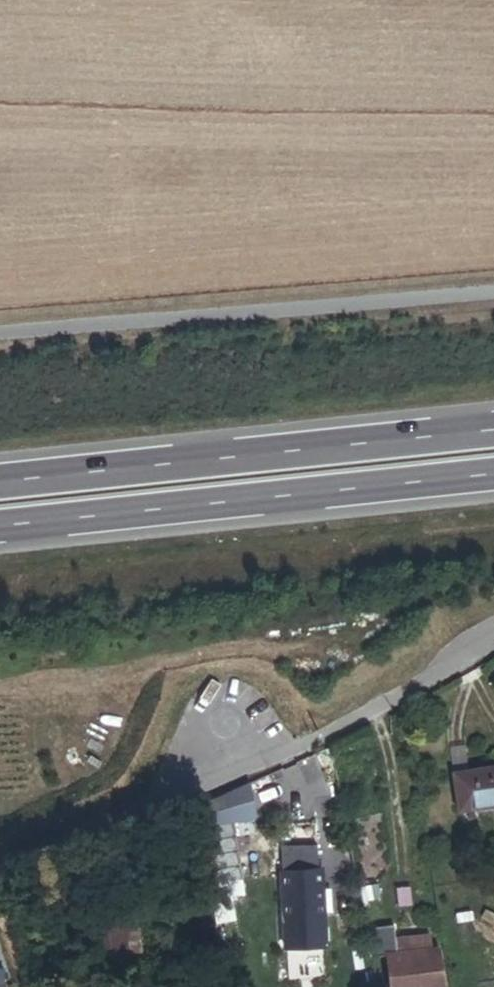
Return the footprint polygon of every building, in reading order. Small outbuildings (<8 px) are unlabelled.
[(452,774),(458,813),(493,808),(493,768),(452,774)] [(318,823),(276,826),(277,850),(280,850),(282,872),(280,872),(286,948),(329,945),(327,915),(324,915),(319,848),(320,848),(318,823)] [(98,965),(142,959),(136,918),(92,925),(91,920),(75,923),(79,947),(95,944),(98,965)] [(439,949),(430,950),(428,935),(413,936),(413,938),(399,939),(399,935),(394,936),(394,928),(379,930),(382,956),(388,956),(392,986),(443,986),(439,949)]
